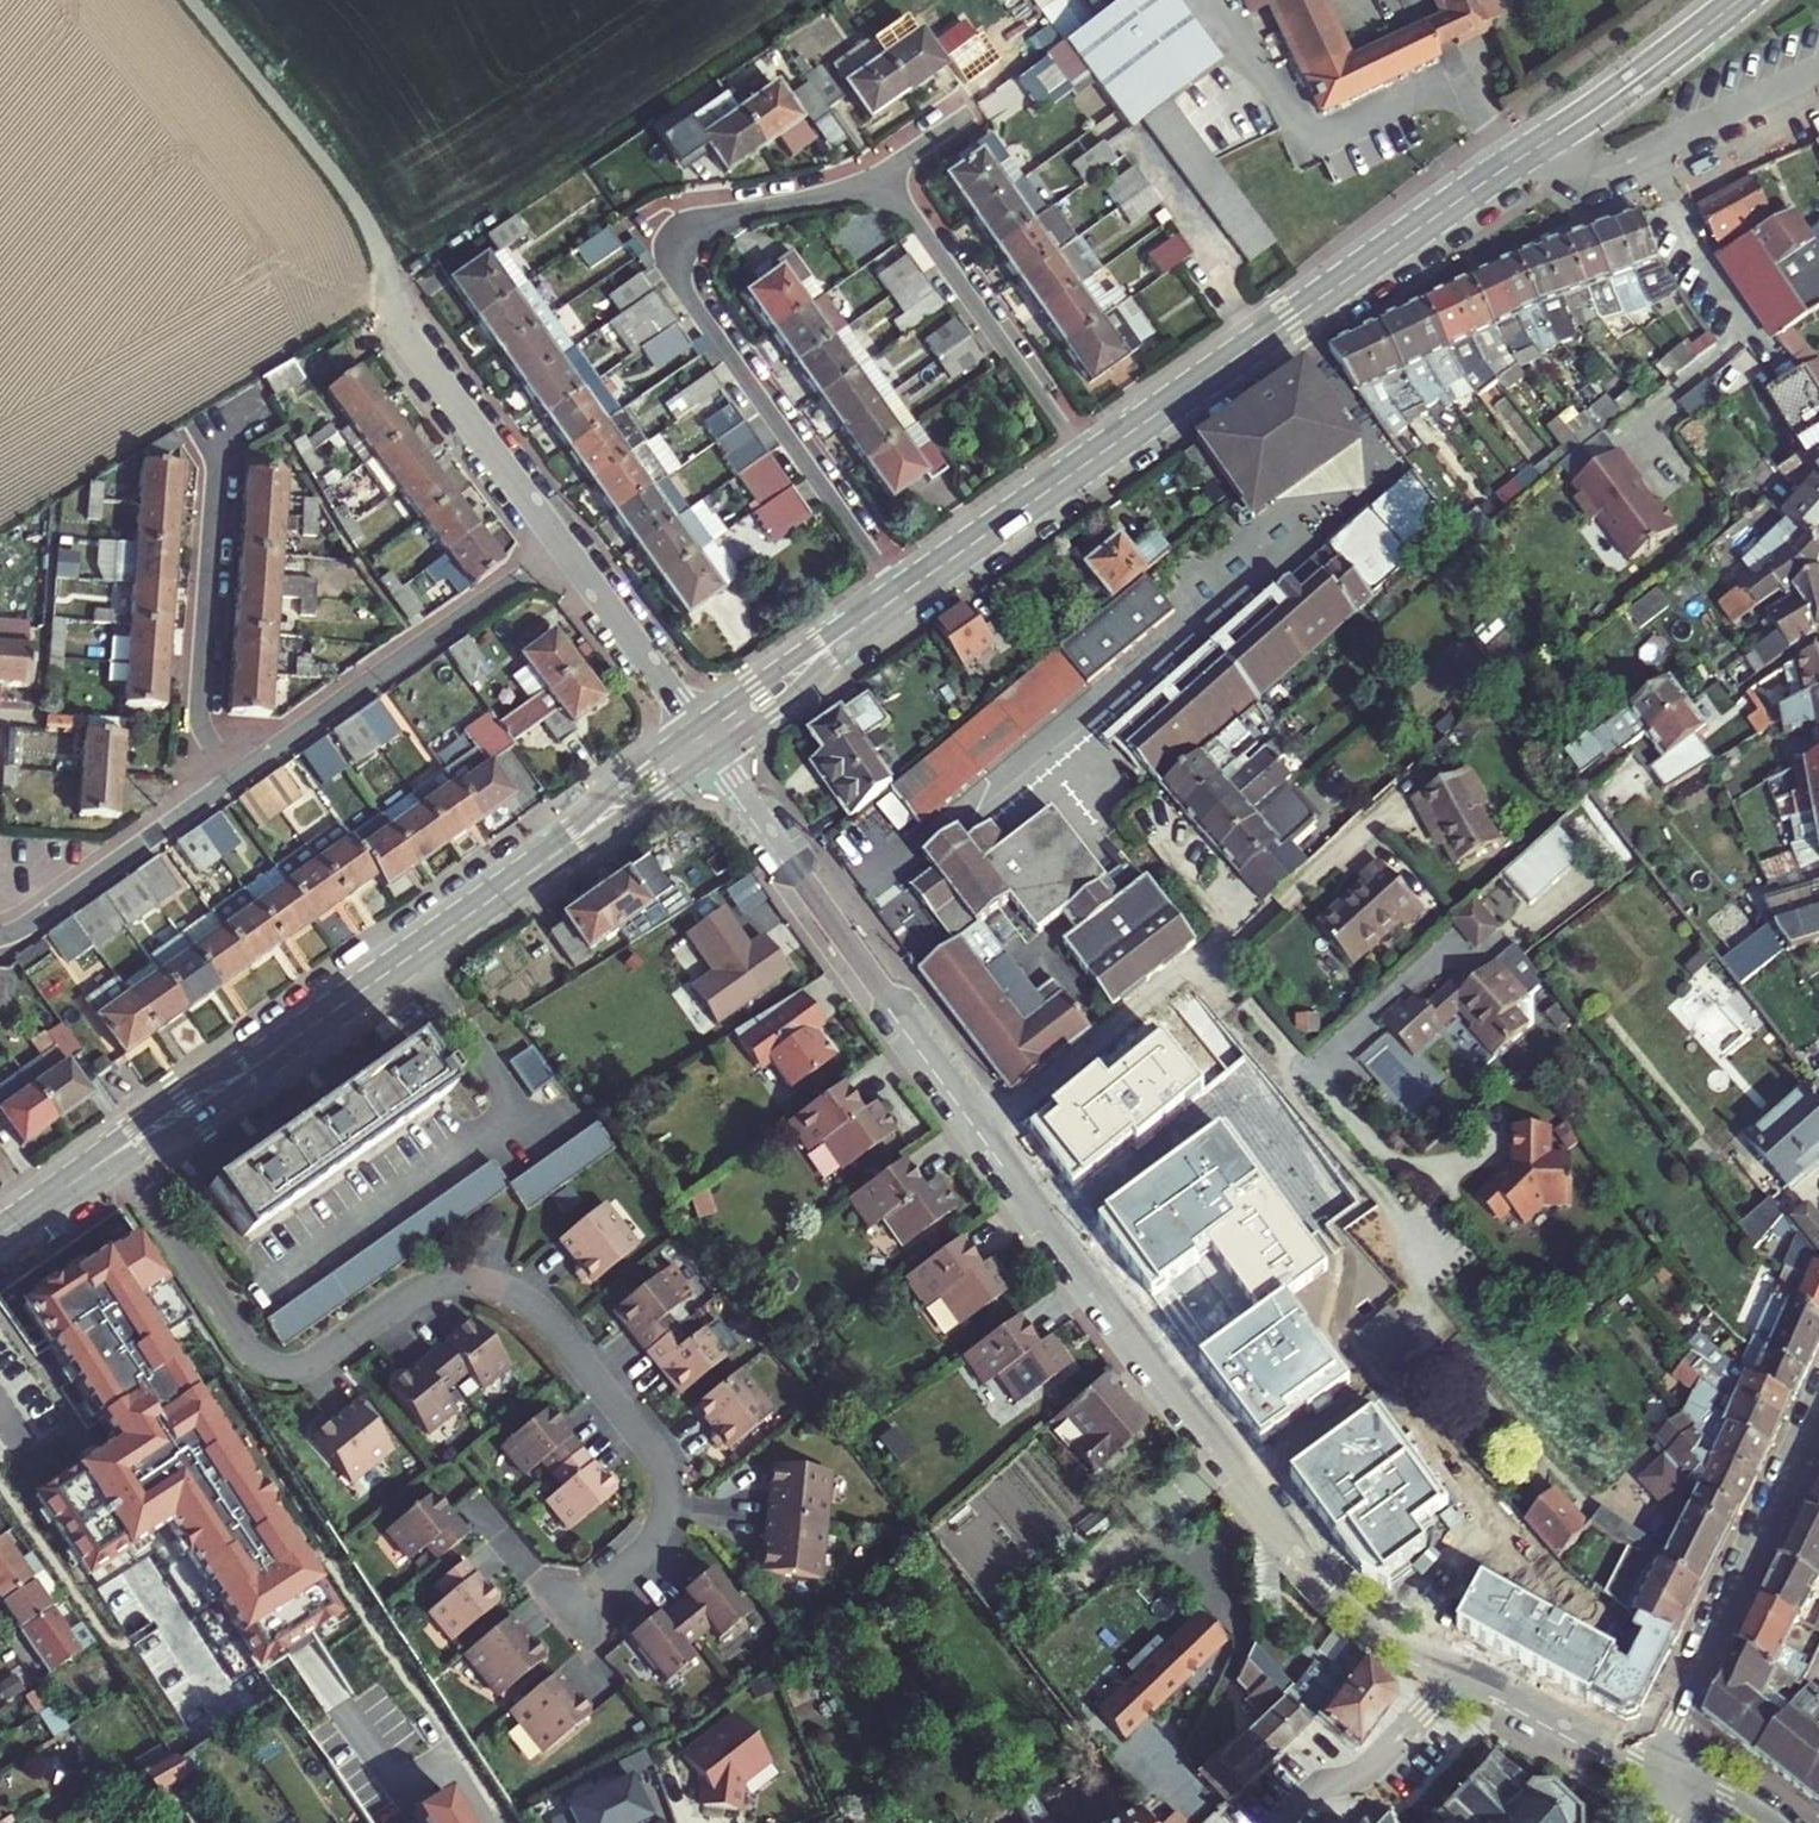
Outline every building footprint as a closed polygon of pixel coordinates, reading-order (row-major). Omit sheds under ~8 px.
[(1127,130),(1145,118),(1151,113),(1170,99),(1221,63),(1175,0),(1119,0),(1066,36),(1060,39),(1114,112),(1127,130)] [(1249,14),(1268,5),(1266,0),(1243,0),(1249,14)] [(1268,5),(1271,10),(1292,0),(1266,0),(1268,5)] [(1279,27),(1322,7),(1318,0),(1292,0),(1271,10),(1279,27)] [(1454,38),(1457,46),(1491,29),(1488,21),(1500,17),(1492,0),(1436,0),(1443,16),(1454,38)] [(1437,56),(1434,47),(1423,25),(1347,60),(1322,7),(1279,27),(1320,112),(1437,56)] [(1443,16),(1423,25),(1434,47),(1454,38),(1443,16)] [(885,53),(909,89),(947,63),(923,27),(885,53)] [(833,60),(871,115),(909,89),(885,53),(871,34),(833,60)] [(1047,111),(1078,86),(1051,54),(1021,79),(1047,111)] [(825,66),(812,74),(827,96),(839,87),(825,66)] [(827,96),(812,74),(794,87),(818,122),(837,109),(827,96)] [(740,105),(764,140),(802,113),(778,78),(740,105)] [(764,140),(740,105),(725,85),(675,119),(689,138),(699,132),(723,168),(764,140)] [(1168,137),(1189,123),(1170,99),(1151,113),(1168,137)] [(1151,113),(1145,118),(1195,182),(1213,172),(1219,181),(1229,194),(1238,207),(1248,220),(1259,234),(1271,251),(1283,242),(1270,225),(1259,212),(1249,199),(1239,186),(1229,174),(1189,123),(1168,137),(1151,113)] [(952,170),(977,205),(1027,171),(999,131),(984,141),(987,145),(952,170)] [(1811,141),(1818,156),(1818,138),(1811,141)] [(1071,161),(1083,178),(1111,159),(1100,142),(1071,161)] [(1127,198),(1150,182),(1139,167),(1116,183),(1127,198)] [(977,205),(998,237),(1048,202),(1027,171),(977,205)] [(1195,182),(1202,192),(1212,205),(1223,218),(1233,232),(1243,245),(1256,262),(1271,251),(1259,234),(1248,220),(1238,207),(1229,194),(1219,181),(1213,172),(1195,182)] [(1717,253),(1723,249),(1716,239),(1766,211),(1746,179),(1696,208),(1714,240),(1710,243),(1717,253)] [(1150,182),(1127,198),(1139,216),(1162,200),(1150,182)] [(998,237),(1022,271),(1073,236),(1084,228),(1061,194),(1048,202),(998,237)] [(1805,315),(1818,307),(1818,244),(1808,228),(1793,207),(1772,220),(1748,235),(1805,315)] [(453,275),(479,313),(512,290),(532,277),(508,243),(533,226),(522,209),(489,232),(501,249),(489,257),(485,252),(453,275)] [(1668,293),(1675,288),(1656,265),(1635,211),(1611,220),(1642,297),(1663,288),(1668,293)] [(1642,297),(1611,220),(1586,229),(1615,293),(1621,306),(1642,297)] [(610,224),(582,243),(596,263),(624,244),(610,224)] [(1073,236),(1096,269),(1107,261),(1084,228),(1073,236)] [(1615,293),(1586,229),(1561,239),(1597,313),(1597,314),(1604,311),(1599,299),(1615,293)] [(1161,272),(1191,252),(1177,232),(1148,252),(1161,272)] [(1723,249),(1717,253),(1775,335),(1805,315),(1748,235),(1723,249)] [(756,280),(782,318),(812,297),(830,284),(797,236),(777,250),(784,261),(756,280)] [(1022,271),(1045,304),(1096,269),(1073,236),(1022,271)] [(1597,313),(1561,239),(1537,248),(1567,310),(1573,323),(1582,318),(1575,303),(1580,301),(1587,317),(1597,313)] [(877,271),(891,292),(929,267),(915,246),(877,271)] [(1537,248),(1512,257),(1548,327),(1551,333),(1556,338),(1567,334),(1559,313),(1567,310),(1537,248)] [(1548,327),(1512,257),(1488,267),(1516,317),(1520,326),(1529,341),(1536,338),(1533,333),(1548,327)] [(929,267),(891,292),(901,307),(939,281),(929,267)] [(1516,317),(1488,267),(1463,279),(1492,328),(1516,317)] [(1067,336),(1133,292),(1121,274),(1107,284),(1096,269),(1045,304),(1067,336)] [(628,283),(615,293),(626,310),(656,289),(644,272),(628,283)] [(554,309),(532,277),(512,290),(479,313),(502,345),(554,309)] [(1507,353),(1492,328),(1463,279),(1442,289),(1485,363),(1495,375),(1513,360),(1507,353)] [(656,289),(626,310),(648,341),(678,321),(656,289)] [(1485,363),(1442,289),(1420,299),(1461,376),(1474,391),(1495,375),(1485,363)] [(1133,292),(1067,336),(1093,374),(1158,329),(1133,292)] [(782,318),(805,352),(854,318),(842,301),(824,314),(812,297),(782,318)] [(1437,382),(1440,386),(1461,376),(1420,299),(1398,310),(1437,382)] [(559,357),(578,344),(554,309),(502,345),(526,380),(559,357)] [(930,330),(945,351),(976,330),(961,309),(930,330)] [(1374,321),(1414,394),(1437,382),(1398,310),(1374,321)] [(805,352),(826,382),(875,349),(854,318),(805,352)] [(678,321),(648,341),(661,360),(691,340),(678,321)] [(1414,394),(1374,321),(1351,332),(1392,404),(1397,410),(1416,398),(1414,394)] [(1529,341),(1520,326),(1514,329),(1522,345),(1529,341)] [(1719,342),(1707,327),(1688,344),(1701,356),(1719,342)] [(976,330),(945,351),(955,366),(986,345),(976,330)] [(1802,331),(1787,336),(1796,362),(1811,357),(1802,331)] [(1392,404),(1351,332),(1325,345),(1354,394),(1387,435),(1406,421),(1397,410),(1392,404)] [(1701,356),(1688,344),(1679,352),(1691,364),(1698,359),(1701,356)] [(826,382),(850,416),(898,383),(875,349),(826,382)] [(265,370),(274,386),(276,390),(309,371),(298,351),(265,370)] [(1680,372),(1662,352),(1653,360),(1671,380),(1680,372)] [(406,423),(384,391),(360,357),(324,382),(347,415),(337,422),(360,454),(370,448),(395,482),(418,515),(442,549),(477,524),(454,491),(430,458),(406,423)] [(548,411),(581,388),(559,357),(526,380),(548,411)] [(1321,393),(1300,363),(1275,381),(1276,380),(1278,379),(1279,379),(1280,378),(1282,378),(1283,378),(1285,377),(1286,377),(1287,377),(1289,377),(1290,377),(1292,377),(1293,377),(1295,377),(1296,377),(1297,378),(1299,378),(1300,379),(1301,379),(1303,380),(1304,380),(1305,381),(1306,382),(1308,382),(1309,383),(1310,384),(1311,385),(1312,386),(1313,387),(1314,389),(1318,395),(1321,393)] [(673,395),(687,415),(727,388),(713,367),(673,395)] [(1798,453),(1814,475),(1818,480),(1818,398),(1801,373),(1780,389),(1763,403),(1798,453)] [(1224,485),(1233,497),(1243,511),(1301,469),(1306,476),(1355,440),(1357,439),(1318,395),(1314,389),(1313,387),(1312,386),(1311,385),(1310,384),(1309,383),(1308,382),(1306,382),(1305,381),(1304,380),(1303,380),(1301,379),(1300,379),(1299,378),(1297,378),(1296,377),(1295,377),(1293,377),(1292,377),(1290,377),(1289,377),(1287,377),(1286,377),(1285,377),(1283,378),(1282,378),(1280,378),(1279,379),(1278,379),(1276,380),(1275,381),(1272,383),(1271,384),(1269,385),(1268,386),(1268,387),(1267,389),(1266,390),(1265,391),(1264,392),(1264,393),(1263,395),(1263,396),(1196,444),(1217,474),(1222,481),(1224,485)] [(850,416),(873,449),(921,416),(898,383),(850,416)] [(1271,384),(1193,440),(1195,442),(1196,444),(1263,396),(1263,395),(1264,393),(1264,392),(1265,391),(1266,390),(1267,389),(1268,387),(1268,386),(1269,385),(1271,384)] [(569,442),(602,419),(581,388),(548,411),(569,442)] [(705,421),(718,439),(744,421),(748,418),(734,400),(705,421)] [(1603,432),(1625,416),(1613,402),(1592,418),(1603,432)] [(620,407),(602,419),(569,442),(594,478),(650,440),(624,404),(620,407)] [(1585,447),(1603,432),(1592,418),(1589,414),(1570,429),(1576,436),(1585,447)] [(921,416),(873,449),(898,486),(927,466),(932,474),(951,460),(921,416)] [(725,453),(739,471),(766,453),(755,438),(744,421),(718,439),(727,452),(725,453)] [(185,435),(177,422),(151,438),(159,451),(185,435)] [(322,462),(313,444),(305,427),(293,432),(301,448),(302,449),(310,468),(322,462)] [(616,509),(667,474),(681,464),(660,433),(650,440),(594,478),(616,509)] [(1566,461),(1585,447),(1576,436),(1557,451),(1566,461)] [(1306,476),(1266,504),(1363,493),(1357,439),(1355,440),(1306,476)] [(300,465),(301,448),(271,446),(269,463),(246,461),(243,502),(240,544),(237,585),(233,625),(230,666),(227,708),(268,712),(271,669),(274,629),(277,588),(280,548),(284,506),(287,464),(300,465)] [(1557,451),(1538,466),(1546,476),(1566,461),(1557,451)] [(141,453),(138,494),(135,536),(174,539),(177,497),(181,456),(141,453)] [(763,505),(789,486),(766,453),(739,471),(763,505)] [(1797,536),(1798,538),(1803,534),(1807,534),(1818,543),(1818,480),(1814,475),(1798,453),(1777,469),(1784,478),(1798,498),(1779,513),(1786,522),(1797,536)] [(1616,454),(1570,489),(1578,499),(1573,503),(1590,526),(1596,521),(1629,564),(1647,550),(1649,551),(1653,548),(1652,546),(1675,528),(1669,520),(1670,519),(1663,511),(1662,512),(1656,504),(1651,507),(1635,486),(1639,483),(1616,454)] [(1537,465),(1518,480),(1527,491),(1546,476),(1538,466),(1537,465)] [(1124,745),(1162,787),(1254,703),(1453,524),(1410,469),(1288,578),(1289,578),(1298,590),(1286,601),(1233,648),(1223,657),(1210,668),(1135,735),(1124,745)] [(1301,469),(1243,511),(1247,517),(1266,504),(1306,476),(1301,469)] [(101,510),(102,491),(103,475),(90,474),(88,490),(87,509),(101,510)] [(667,474),(616,509),(638,541),(689,506),(667,474)] [(1518,480),(1499,495),(1508,506),(1527,491),(1518,480)] [(777,540),(810,517),(789,486),(763,505),(756,510),(777,540)] [(313,527),(314,508),(316,494),(316,493),(315,493),(304,492),(303,507),(301,526),(313,527)] [(662,575),(712,540),(724,532),(701,498),(689,506),(638,541),(662,575)] [(339,521),(345,534),(356,529),(349,515),(342,501),(332,506),(339,521)] [(1468,537),(1485,524),(1471,506),(1454,519),(1456,522),(1468,537)] [(1797,536),(1786,522),(1746,554),(1760,572),(1785,552),(1796,544),(1792,540),(1794,538),(1797,536)] [(442,549),(395,582),(385,590),(381,593),(399,619),(412,609),(410,606),(442,584),(434,572),(450,561),(465,582),(501,558),(477,524),(442,549)] [(15,543),(8,532),(0,537),(0,552),(15,543)] [(1078,571),(1107,605),(1144,572),(1142,569),(1164,551),(1148,532),(1126,551),(1116,539),(1078,571)] [(1790,588),(1816,568),(1818,568),(1818,543),(1807,534),(1803,534),(1798,538),(1797,536),(1794,538),(1792,540),(1796,544),(1785,552),(1760,572),(1746,582),(1760,602),(1786,583),(1790,588)] [(113,575),(132,576),(171,580),(174,539),(135,536),(133,556),(114,554),(113,575)] [(712,540),(662,575),(686,609),(719,586),(716,582),(733,570),(712,540)] [(71,553),(58,552),(56,570),(69,571),(71,553)] [(385,590),(395,582),(384,567),(373,574),(385,590)] [(1765,641),(1818,602),(1818,568),(1816,568),(1790,588),(1793,592),(1771,610),(1777,619),(1760,633),(1765,641)] [(68,590),(69,571),(56,570),(55,589),(68,590)] [(312,572),(299,571),(297,590),(296,608),(309,609),(310,591),(312,572)] [(132,576),(128,616),(93,614),(92,634),(127,637),(125,657),(122,699),(162,702),(165,660),(168,620),(171,580),(132,576)] [(1147,579),(1060,652),(1090,687),(1176,614),(1147,579)] [(1276,589),(1286,601),(1298,590),(1288,579),(1276,589)] [(1760,602),(1746,582),(1720,602),(1738,626),(1790,588),(1786,583),(1760,602)] [(1650,585),(1623,607),(1634,621),(1662,600),(1650,585)] [(979,594),(962,606),(980,631),(997,619),(979,594)] [(1793,644),(1818,627),(1818,602),(1765,641),(1770,648),(1793,644)] [(29,677),(33,635),(26,634),(27,616),(0,614),(0,675),(29,677)] [(50,649),(49,666),(61,667),(63,650),(64,633),(52,632),(50,649)] [(505,676),(523,703),(574,669),(550,633),(515,657),(521,665),(505,676)] [(441,647),(464,682),(483,668),(459,634),(441,647)] [(1201,658),(1210,668),(1223,657),(1218,651),(1214,646),(1201,658)] [(303,688),(304,671),(306,653),(293,652),(292,670),(290,687),(303,688)] [(1060,652),(997,705),(1010,721),(983,744),(969,727),(891,792),(921,827),(1090,687),(1060,652)] [(1805,698),(1818,695),(1818,654),(1808,657),(1797,661),(1785,669),(1792,705),(1805,698)] [(574,669),(523,703),(492,725),(502,740),(535,718),(554,745),(569,735),(564,727),(598,704),(574,669)] [(1688,704),(1669,679),(1616,720),(1589,740),(1586,736),(1561,754),(1579,778),(1604,759),(1606,761),(1583,782),(1593,792),(1629,759),(1621,751),(1628,746),(1645,734),(1688,704)] [(1779,712),(1784,737),(1812,731),(1818,760),(1818,695),(1805,698),(1792,705),(1779,712)] [(370,697),(352,710),(373,741),(391,728),(370,697)] [(819,760),(807,769),(847,823),(890,791),(867,760),(871,757),(861,743),(883,727),(862,698),(805,740),(819,760)] [(1254,703),(1162,787),(1183,811),(1221,776),(1238,760),(1230,750),(1266,717),(1254,703)] [(1705,727),(1688,704),(1645,734),(1628,746),(1633,750),(1648,770),(1664,757),(1692,736),(1705,727)] [(997,705),(969,727),(983,744),(1010,721),(997,705)] [(1550,740),(1561,754),(1586,736),(1589,740),(1616,720),(1608,709),(1599,717),(1592,708),(1550,740)] [(352,710),(350,711),(371,742),(373,741),(352,710)] [(350,711),(325,728),(347,759),(371,742),(350,711)] [(490,726),(481,712),(455,730),(481,766),(505,749),(490,726)] [(82,727),(79,768),(118,771),(122,730),(82,727)] [(320,732),(318,734),(339,764),(341,763),(320,732)] [(339,764),(318,734),(301,745),(322,776),(339,764)] [(1664,757),(1679,776),(1708,757),(1692,736),(1664,757)] [(1221,776),(1183,811),(1203,833),(1279,763),(1291,752),(1277,739),(1228,784),(1221,776)] [(15,779),(16,760),(41,762),(42,749),(18,747),(18,741),(6,740),(4,759),(2,777),(15,779)] [(1302,764),(1291,752),(1279,763),(1290,776),(1302,764)] [(1708,757),(1679,776),(1682,780),(1711,761),(1708,757)] [(1801,793),(1809,790),(1818,787),(1818,760),(1795,770),(1801,793)] [(436,761),(434,762),(475,824),(477,822),(453,785),(436,761)] [(403,784),(408,793),(444,845),(475,824),(434,762),(403,784)] [(1290,776),(1279,763),(1203,833),(1221,852),(1260,816),(1253,809),(1290,776)] [(275,764),(255,778),(276,808),(296,793),(275,764)] [(481,766),(453,785),(477,822),(506,802),(481,766)] [(79,768),(75,809),(114,812),(118,771),(79,768)] [(1457,772),(1405,804),(1424,835),(1434,829),(1444,845),(1457,867),(1486,849),(1469,821),(1483,812),(1457,772)] [(1315,782),(1307,773),(1280,797),(1304,824),(1317,813),(1300,795),(1315,782)] [(255,778),(253,779),(274,809),(276,808),(255,778)] [(253,779),(241,788),(262,817),(274,809),(253,779)] [(1797,820),(1818,816),(1818,787),(1809,790),(1801,793),(1792,796),(1797,820)] [(300,834),(336,811),(325,793),(315,799),(312,794),(285,811),(300,834)] [(408,793),(407,794),(442,847),(444,845),(408,793)] [(407,794),(376,815),(412,867),(442,847),(407,794)] [(1260,816),(1221,852),(1266,902),(1291,879),(1293,877),(1272,853),(1304,824),(1280,797),(1260,816)] [(209,810),(194,821),(213,849),(215,851),(230,840),(209,810)] [(1010,901),(1079,848),(1052,812),(1002,850),(985,828),(976,835),(966,821),(917,859),(927,873),(931,878),(919,912),(948,949),(961,939),(1010,901)] [(412,867),(376,815),(374,817),(410,869),(412,867)] [(1779,882),(1818,864),(1818,816),(1797,820),(1796,820),(1800,845),(1791,847),(1794,855),(1771,863),(1779,882)] [(374,817),(345,837),(373,879),(380,890),(410,869),(374,817)] [(213,849),(194,821),(193,822),(211,850),(213,849)] [(373,879),(345,837),(334,821),(332,823),(370,881),(373,879)] [(193,822),(172,837),(191,865),(211,850),(193,822)] [(332,823),(301,844),(341,901),(370,881),(332,823)] [(1434,829),(1424,835),(1434,851),(1444,845),(1434,829)] [(1554,829),(1503,876),(1530,905),(1581,859),(1554,829)] [(341,901),(301,844),(299,846),(338,903),(341,901)] [(269,866),(308,924),(338,903),(299,846),(269,866)] [(1188,945),(1138,883),(1119,897),(1080,848),(1079,848),(1010,901),(1036,935),(1063,914),(1077,932),(1061,944),(1114,1011),(1188,945)] [(130,866),(151,896),(170,883),(149,853),(130,866)] [(1779,882),(1771,863),(1760,867),(1769,886),(1779,882)] [(1361,886),(1313,930),(1348,967),(1395,924),(1400,929),(1419,911),(1376,864),(1357,882),(1361,886)] [(1779,882),(1769,886),(1769,888),(1768,889),(1772,900),(1763,903),(1774,923),(1722,963),(1741,986),(1786,952),(1818,942),(1818,864),(1779,882)] [(149,898),(151,896),(130,866),(128,868),(149,898)] [(269,866),(240,887),(279,944),(308,924),(269,866)] [(97,890),(117,920),(149,898),(128,868),(97,890)] [(614,875),(584,896),(608,930),(637,910),(646,923),(666,909),(638,868),(619,881),(614,875)] [(927,873),(903,891),(919,912),(931,878),(927,873)] [(1145,877),(1138,883),(1188,945),(1195,939),(1145,877)] [(734,893),(747,911),(767,897),(754,879),(734,893)] [(240,887),(237,888),(276,946),(279,944),(240,887)] [(237,888),(206,910),(244,968),(276,946),(237,888)] [(578,950),(608,930),(584,896),(553,917),(558,923),(544,932),(567,966),(582,955),(578,950)] [(86,897),(64,913),(86,945),(109,929),(86,897)] [(1455,917),(1453,919),(1476,947),(1501,927),(1476,897),(1455,917)] [(244,968),(206,910),(204,912),(243,969),(244,968)] [(175,932),(214,989),(243,969),(204,912),(175,932)] [(86,945),(64,913),(62,914),(84,946),(86,945)] [(681,936),(728,1011),(779,980),(757,944),(744,952),(720,913),(681,936)] [(62,914),(39,931),(61,963),(84,946),(62,914)] [(175,932),(173,933),(212,991),(214,989),(175,932)] [(141,955),(153,973),(180,1013),(212,991),(173,933),(141,955)] [(1091,1030),(1063,995),(1049,1006),(1039,993),(1009,954),(986,972),(961,939),(948,949),(918,972),(1012,1092),(1091,1030)] [(1694,978),(1711,963),(1702,953),(1685,968),(1694,978)] [(151,974),(178,1014),(180,1013),(153,973),(141,955),(139,957),(151,974)] [(1531,992),(1498,959),(1469,987),(1462,980),(1430,1009),(1427,1005),(1420,998),(1410,1008),(1402,1016),(1398,1012),(1384,1026),(1414,1057),(1446,1025),(1450,1029),(1458,1022),(1452,1016),(1461,1008),(1477,1024),(1474,1027),(1498,1052),(1532,1020),(1518,1005),(1531,992)] [(151,974),(121,995),(148,1035),(178,1014),(151,974)] [(1458,976),(1427,1005),(1430,1009),(1462,980),(1458,976)] [(146,1036),(119,996),(106,978),(74,1000),(114,1058),(146,1036)] [(1049,1006),(1063,995),(1053,982),(1039,993),(1049,1006)] [(793,994),(737,1027),(726,1034),(750,1069),(761,1060),(785,1093),(830,1062),(817,1042),(810,1048),(804,1041),(806,1030),(793,994)] [(810,1048),(817,1042),(824,1038),(795,994),(793,994),(806,1030),(804,1041),(810,1048)] [(148,1035),(121,995),(119,996),(146,1036),(148,1035)] [(1381,1022),(1384,1026),(1398,1012),(1402,1016),(1410,1008),(1403,1001),(1381,1022)] [(31,1089),(56,1123),(91,1098),(67,1065),(82,1054),(61,1026),(46,1036),(54,1048),(20,1073),(21,1075),(31,1089)] [(1496,1054),(1498,1052),(1474,1027),(1472,1029),(1496,1054)] [(1140,1151),(1204,1093),(1154,1032),(1031,1132),(1074,1190),(1136,1145),(1140,1151)] [(1808,1069),(1818,1083),(1818,1036),(1797,1054),(1808,1069)] [(409,1044),(403,1048),(438,1099),(445,1094),(441,1088),(446,1084),(437,1071),(430,1075),(409,1044)] [(513,1060),(534,1092),(557,1076),(535,1045),(513,1060)] [(204,1189),(240,1239),(438,1099),(403,1048),(389,1059),(384,1052),(367,1064),(371,1070),(321,1106),(316,1099),(299,1111),(303,1118),(254,1153),(249,1146),(231,1158),(236,1166),(204,1189)] [(56,1123),(31,1089),(21,1075),(0,1090),(0,1119),(21,1148),(56,1123)] [(840,1085),(783,1125),(805,1155),(823,1142),(842,1170),(894,1134),(874,1105),(860,1114),(840,1085)] [(1791,1188),(1818,1164),(1818,1104),(1805,1088),(1748,1138),(1791,1188)] [(589,1116),(500,1187),(504,1193),(520,1216),(522,1213),(605,1152),(612,1147),(589,1116)] [(1493,1179),(1472,1198),(1493,1222),(1505,1211),(1518,1226),(1539,1208),(1567,1210),(1569,1184),(1567,1184),(1569,1160),(1548,1159),(1549,1131),(1512,1129),(1510,1165),(1510,1170),(1496,1182),(1493,1179)] [(1328,1268),(1226,1131),(1100,1225),(1153,1297),(1214,1252),(1262,1317),(1287,1299),(1328,1268)] [(903,1160),(846,1200),(867,1229),(881,1219),(901,1247),(957,1208),(937,1178),(923,1188),(903,1160)] [(278,1352),(402,1265),(504,1193),(500,1187),(485,1165),(260,1325),(278,1352)] [(1510,1165),(1493,1179),(1496,1182),(1510,1170),(1510,1165)] [(587,1282),(633,1244),(598,1202),(553,1240),(570,1261),(570,1272),(578,1282),(587,1282)] [(1809,1242),(1818,1254),(1818,1215),(1811,1205),(1790,1220),(1801,1232),(1809,1242)] [(1754,1240),(1752,1245),(1777,1260),(1783,1263),(1785,1259),(1801,1232),(1790,1220),(1783,1212),(1773,1227),(1767,1223),(1754,1240)] [(1801,1232),(1785,1259),(1791,1262),(1809,1242),(1801,1232)] [(200,1336),(135,1236),(22,1310),(113,1448),(35,1499),(88,1579),(165,1528),(258,1669),(338,1617),(167,1357),(200,1336)] [(959,1240),(902,1280),(922,1309),(937,1299),(957,1327),(1012,1288),(993,1260),(980,1269),(959,1240)] [(1791,1262),(1802,1269),(1797,1279),(1818,1290),(1818,1266),(1818,1264),(1818,1254),(1809,1242),(1791,1262)] [(1752,1245),(1744,1256),(1772,1271),(1777,1260),(1752,1245)] [(1783,1263),(1769,1291),(1818,1315),(1818,1290),(1797,1279),(1802,1269),(1791,1262),(1785,1259),(1783,1263)] [(1808,1369),(1818,1342),(1818,1315),(1769,1291),(1783,1263),(1777,1260),(1772,1271),(1758,1298),(1773,1304),(1754,1344),(1769,1352),(1808,1369)] [(657,1271),(611,1310),(646,1352),(676,1326),(664,1312),(680,1298),(657,1271)] [(1287,1299),(1262,1317),(1202,1361),(1261,1441),(1289,1420),(1283,1411),(1300,1399),(1309,1411),(1351,1380),(1319,1338),(1317,1340),(1287,1299)] [(1015,1320),(958,1359),(978,1388),(993,1378),(1012,1406),(1067,1367),(1048,1340),(1035,1349),(1015,1320)] [(430,1355),(455,1386),(469,1375),(482,1390),(510,1367),(473,1322),(461,1321),(453,1328),(452,1338),(430,1355)] [(687,1339),(676,1326),(646,1352),(679,1392),(725,1354),(703,1327),(687,1339)] [(1700,1356),(1702,1359),(1717,1372),(1740,1401),(1782,1420),(1792,1397),(1756,1381),(1746,1376),(1736,1362),(1718,1344),(1715,1342),(1700,1356)] [(1693,1350),(1684,1361),(1686,1363),(1693,1368),(1702,1359),(1700,1356),(1693,1350)] [(1769,1352),(1756,1381),(1792,1397),(1795,1398),(1808,1369),(1769,1352)] [(389,1380),(389,1389),(427,1435),(455,1412),(442,1397),(455,1386),(430,1355),(409,1373),(398,1372),(389,1380)] [(1717,1372),(1702,1359),(1693,1368),(1700,1375),(1705,1379),(1722,1393),(1712,1404),(1728,1419),(1728,1423),(1771,1445),(1782,1420),(1740,1401),(1717,1372)] [(1700,1391),(1688,1418),(1708,1433),(1700,1447),(1728,1461),(1757,1477),(1771,1445),(1728,1423),(1728,1419),(1712,1404),(1722,1393),(1705,1379),(1700,1375),(1693,1368),(1686,1363),(1678,1372),(1700,1391)] [(18,1400),(0,1368),(0,1411),(18,1400)] [(773,1412),(737,1369),(692,1406),(711,1430),(710,1440),(717,1448),(729,1449),(773,1412)] [(1105,1377),(1057,1418),(1078,1444),(1071,1451),(1093,1477),(1154,1425),(1138,1406),(1133,1410),(1129,1414),(1121,1404),(1125,1400),(1105,1377)] [(1133,1410),(1125,1400),(1121,1404),(1129,1414),(1133,1410)] [(353,1405),(330,1423),(320,1422),(312,1429),(312,1439),(349,1485),(391,1451),(353,1405)] [(557,1410),(546,1410),(502,1447),(525,1474),(540,1461),(552,1475),(581,1450),(562,1428),(563,1417),(557,1410)] [(1447,1506),(1378,1413),(1290,1479),(1361,1574),(1378,1584),(1425,1549),(1412,1532),(1447,1506)] [(1665,1423),(1654,1434),(1656,1436),(1666,1447),(1667,1448),(1677,1427),(1683,1414),(1669,1427),(1665,1423)] [(1740,1511),(1757,1477),(1728,1461),(1724,1468),(1713,1461),(1697,1452),(1700,1447),(1708,1433),(1688,1418),(1683,1414),(1677,1427),(1667,1448),(1688,1470),(1686,1474),(1700,1487),(1740,1511)] [(1628,1545),(1701,1587),(1740,1511),(1700,1487),(1686,1474),(1688,1470),(1667,1448),(1666,1447),(1647,1465),(1648,1472),(1683,1519),(1674,1536),(1666,1532),(1660,1532),(1654,1538),(1603,1512),(1591,1524),(1628,1545)] [(1728,1461),(1700,1447),(1697,1452),(1713,1461),(1724,1468),(1728,1461)] [(581,1450),(552,1475),(562,1488),(547,1500),(571,1530),(616,1492),(616,1480),(610,1472),(600,1473),(581,1450)] [(1163,1528),(1210,1491),(1187,1463),(1142,1500),(1156,1518),(1163,1528)] [(763,1491),(761,1519),(819,1523),(824,1471),(766,1465),(758,1473),(757,1484),(763,1491)] [(1818,1515),(1818,1472),(1802,1508),(1818,1515)] [(1524,1520),(1558,1556),(1589,1528),(1555,1492),(1524,1520)] [(424,1550),(435,1564),(466,1538),(431,1497),(386,1534),(409,1563),(424,1550)] [(1779,1556),(1816,1574),(1818,1575),(1818,1515),(1802,1508),(1779,1556)] [(819,1523),(761,1519),(758,1548),(751,1554),(750,1566),(755,1572),(814,1577),(819,1523)] [(165,1528),(88,1579),(98,1594),(153,1558),(236,1683),(258,1669),(165,1528)] [(1250,1538),(1251,1591),(1274,1591),(1273,1566),(1250,1538)] [(41,1573),(42,1572),(30,1556),(17,1565),(0,1540),(0,1601),(41,1573)] [(1634,1614),(1644,1620),(1675,1637),(1701,1587),(1628,1545),(1605,1589),(1634,1614)] [(1795,1619),(1816,1574),(1779,1556),(1757,1602),(1795,1619)] [(746,1612),(709,1566),(697,1566),(690,1572),(689,1582),(680,1590),(683,1595),(671,1605),(696,1636),(710,1625),(718,1635),(746,1612)] [(494,1585),(483,1584),(475,1575),(471,1579),(461,1567),(431,1591),(441,1604),(430,1613),(454,1641),(500,1604),(500,1592),(494,1585)] [(0,1601),(0,1605),(20,1633),(63,1603),(41,1573),(0,1601)] [(1482,1581),(1458,1625),(1590,1700),(1615,1656),(1482,1581)] [(20,1633),(48,1675),(93,1644),(64,1602),(63,1603),(20,1633)] [(1795,1619),(1757,1602),(1738,1642),(1777,1667),(1801,1683),(1809,1667),(1794,1657),(1798,1649),(1785,1642),(1795,1619)] [(683,1646),(696,1636),(671,1605),(657,1615),(654,1611),(644,1619),(633,1618),(626,1624),(626,1635),(662,1680),(691,1656),(683,1646)] [(1093,1747),(1100,1756),(1222,1640),(1199,1616),(1079,1729),(1093,1747)] [(512,1618),(465,1657),(501,1699),(546,1661),(548,1651),(540,1641),(530,1640),(512,1618)] [(1615,1656),(1590,1700),(1620,1716),(1634,1715),(1675,1637),(1644,1620),(1639,1632),(1626,1640),(1615,1656)] [(1388,1686),(1335,1631),(1317,1655),(1331,1666),(1325,1673),(1340,1685),(1336,1690),(1375,1721),(1391,1700),(1388,1686)] [(1301,1641),(1290,1634),(1284,1641),(1295,1649),(1301,1641)] [(1301,1641),(1295,1649),(1310,1661),(1316,1653),(1301,1641)] [(1765,1687),(1767,1685),(1777,1667),(1738,1642),(1704,1713),(1756,1755),(1785,1717),(1753,1696),(1760,1684),(1765,1687)] [(1250,1672),(1281,1704),(1291,1696),(1250,1653),(1250,1672)] [(1331,1666),(1317,1655),(1316,1653),(1310,1661),(1325,1673),(1331,1666)] [(1192,1773),(1222,1806),(1305,1730),(1293,1718),(1281,1704),(1250,1672),(1243,1664),(1237,1681),(1248,1693),(1238,1703),(1257,1724),(1217,1762),(1211,1756),(1192,1773)] [(576,1695),(558,1673),(512,1711),(546,1753),(591,1716),(593,1705),(585,1697),(576,1695)] [(1340,1685),(1325,1673),(1293,1718),(1305,1730),(1314,1722),(1351,1752),(1375,1721),(1336,1690),(1340,1685)] [(9,1702),(23,1692),(14,1676),(0,1685),(0,1688),(9,1702)] [(1795,1704),(1767,1685),(1765,1687),(1760,1684),(1753,1696),(1785,1717),(1795,1704)] [(1756,1755),(1818,1807),(1818,1733),(1818,1732),(1818,1731),(1818,1692),(1813,1688),(1803,1692),(1795,1704),(1785,1717),(1756,1755)] [(39,1715),(50,1708),(38,1690),(24,1699),(36,1717),(39,1715)] [(54,1739),(67,1731),(51,1707),(50,1708),(39,1715),(54,1739)] [(704,1789),(702,1808),(736,1812),(739,1785),(769,1763),(736,1719),(682,1759),(704,1789)] [(624,1763),(630,1778),(653,1768),(647,1754),(624,1763)] [(168,1789),(187,1778),(172,1758),(140,1776),(155,1798),(168,1789)] [(1582,1821),(1586,1818),(1584,1814),(1579,1817),(1552,1792),(1554,1787),(1549,1785),(1548,1790),(1531,1793),(1495,1758),(1486,1768),(1482,1765),(1479,1768),(1482,1771),(1474,1780),(1471,1777),(1467,1782),(1470,1784),(1450,1805),(1447,1802),(1443,1806),(1446,1809),(1438,1817),(1435,1814),(1431,1818),(1434,1821),(1436,1822),(1582,1822),(1582,1821)] [(1054,1773),(1038,1785),(1044,1794),(1061,1783),(1054,1773)] [(129,1782),(143,1804),(155,1798),(140,1776),(129,1782)] [(574,1822),(647,1822),(650,1821),(628,1779),(568,1810),(574,1822)] [(1124,1786),(1141,1808),(1152,1822),(1175,1822),(1132,1779),(1124,1786)] [(143,1804),(151,1818),(176,1803),(168,1789),(155,1798),(143,1804)] [(1029,1790),(1012,1802),(1024,1822),(1048,1822),(1029,1790)] [(1141,1808),(1113,1822),(1152,1822),(1141,1808)]
